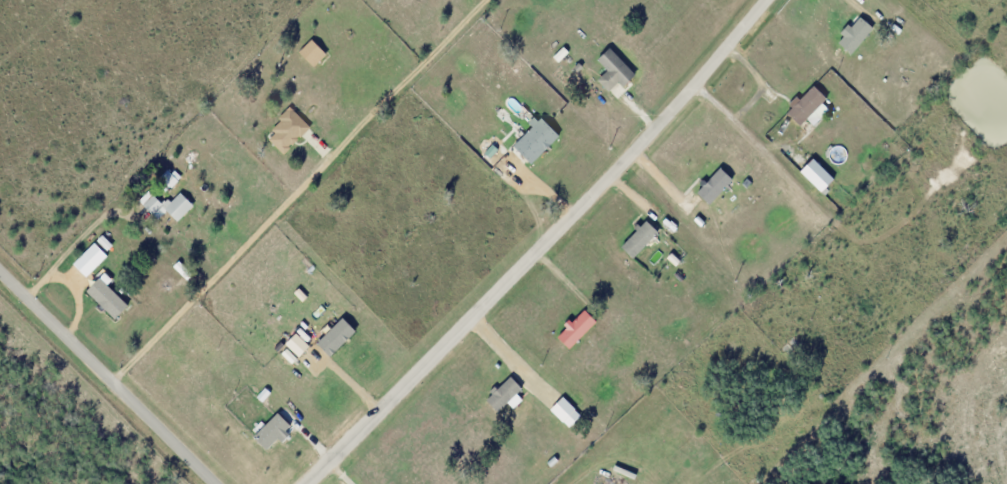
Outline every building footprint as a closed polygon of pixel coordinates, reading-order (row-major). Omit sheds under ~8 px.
[(839,32),(847,24),(851,27),(859,17),(872,28),(851,53),(838,42),(844,36),(839,32)] [(893,23),(901,30),(897,35),(889,28),(893,23)] [(310,39),(325,52),(313,65),(298,51),(310,39)] [(617,98),(631,84),(628,81),(634,75),(609,48),(596,59),(607,71),(598,80),(607,89),(611,86),(615,89),(611,92),(617,98)] [(812,85),(786,111),(800,124),(826,99),(812,85)] [(289,107),(279,117),(273,130),(271,140),(282,154),(289,148),(289,138),(298,138),(309,127),(289,107)] [(812,158),(798,171),(820,193),(834,179),(812,158)] [(193,206),(179,192),(164,207),(153,195),(143,205),(157,220),(166,211),(177,222),(193,206)] [(563,324),(568,319),(570,322),(584,309),(596,322),(568,349),(556,336),(565,327),(563,324)] [(578,396),(583,392),(590,400),(584,405),(578,396)]
